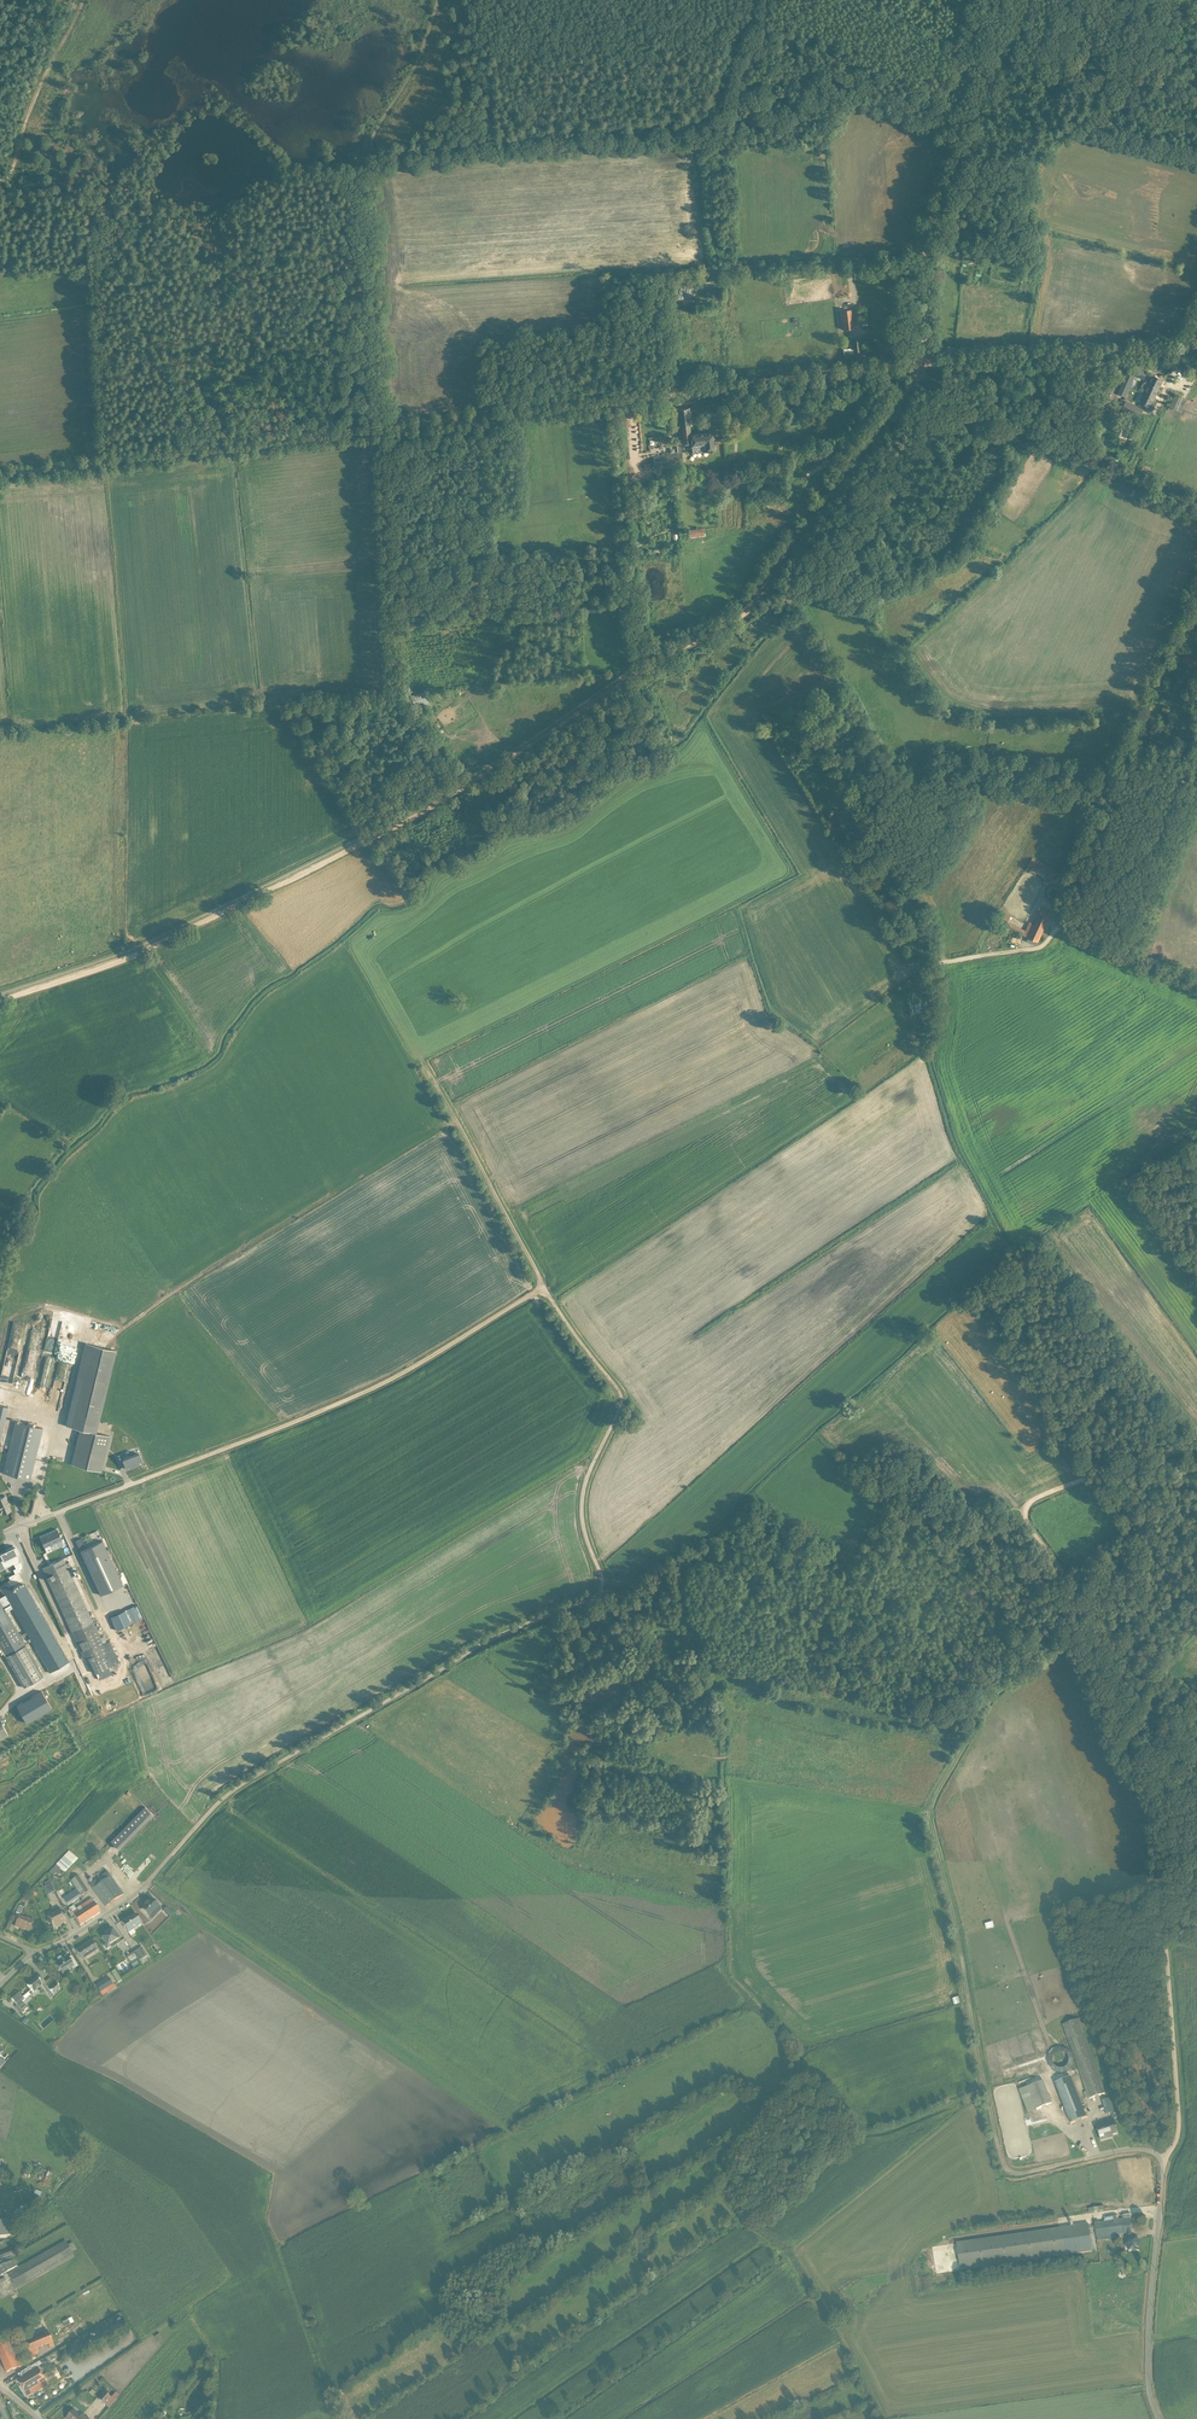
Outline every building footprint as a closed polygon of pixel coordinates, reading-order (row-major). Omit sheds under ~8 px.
[(853,328),(851,309),(840,310),(842,329),(853,328)] [(843,349),(844,353),(844,359),(856,358),(856,359),(861,359),(862,357),(861,352),(860,352),(859,340),(853,340),(852,341),(853,345),(854,345),(855,349),(851,350),(851,348),(843,349)] [(1144,379),(1147,372),(1132,366),(1129,373),(1133,374),(1133,375),(1144,379)] [(1185,369),(1184,377),(1194,378),(1196,378),(1196,370),(1185,369)] [(1126,373),(1118,393),(1126,396),(1129,387),(1134,389),(1136,382),(1132,381),(1134,376),(1126,373)] [(1141,400),(1151,405),(1164,379),(1152,374),(1149,381),(1146,380),(1145,382),(1144,382),(1143,382),(1141,387),(1146,389),(1141,400)] [(1187,399),(1175,393),(1169,407),(1181,412),(1187,399)] [(1120,412),(1138,421),(1143,410),(1126,401),(1120,412)] [(716,450),(715,442),(721,442),(720,438),(715,439),(714,432),(691,434),(690,425),(691,425),(690,417),(691,416),(692,416),(692,412),(691,412),(691,411),(690,412),(689,408),(690,407),(690,406),(689,407),(678,409),(677,408),(678,409),(678,413),(677,413),(677,414),(677,418),(678,418),(679,418),(679,421),(678,422),(679,422),(680,426),(679,427),(680,427),(680,426),(682,426),(682,430),(680,431),(679,432),(679,434),(680,435),(683,434),(683,442),(677,443),(678,452),(692,450),(692,453),(711,450),(711,451),(713,451),(713,450),(716,450)] [(1108,419),(1121,421),(1122,414),(1119,414),(1119,409),(1117,409),(1117,408),(1111,407),(1108,419)] [(1127,437),(1133,438),(1135,429),(1129,428),(1127,437)] [(654,463),(683,460),(682,453),(653,456),(654,463)] [(673,469),(673,475),(667,476),(668,484),(682,482),(680,468),(673,469)] [(689,537),(703,535),(702,528),(688,530),(689,537)] [(783,596),(782,597),(784,599),(790,597),(781,589),(779,592),(783,596)] [(1191,667),(1194,663),(1196,665),(1196,658),(1196,660),(1186,654),(1182,661),(1191,667)] [(409,697),(408,697),(412,707),(428,701),(425,692),(421,694),(420,691),(415,693),(415,694),(409,696),(409,697)] [(1166,698),(1180,704),(1183,698),(1169,692),(1166,698)] [(313,704),(303,708),(305,712),(315,708),(313,704)] [(1185,708),(1180,706),(1177,714),(1182,716),(1182,715),(1184,716),(1186,709),(1185,709),(1185,708)] [(322,722),(318,712),(311,715),(315,725),(322,722)] [(488,825),(481,829),(487,839),(494,834),(488,825)] [(851,850),(854,858),(862,855),(859,847),(851,850)] [(1047,876),(1052,879),(1057,871),(1052,868),(1047,876)] [(1060,887),(1067,891),(1071,884),(1064,880),(1060,887)] [(1006,927),(1038,941),(1049,917),(1051,912),(1040,907),(1036,914),(1038,915),(1034,923),(1030,921),(1030,922),(1029,922),(1025,930),(1009,922),(1006,927)] [(998,918),(1006,922),(1010,915),(1002,910),(998,918)] [(913,1004),(913,1015),(919,1015),(919,1008),(922,1008),(922,996),(915,996),(915,1004),(913,1004)] [(23,1369),(32,1371),(39,1331),(30,1330),(23,1369)] [(116,1349),(85,1342),(65,1424),(79,1427),(71,1464),(101,1470),(109,1435),(96,1431),(116,1349)] [(0,1404),(0,1438),(8,1406),(0,1404)] [(30,1479),(42,1427),(15,1420),(1,1472),(30,1479)] [(122,1458),(126,1468),(142,1461),(138,1452),(122,1458)] [(11,1510),(8,1503),(10,1502),(6,1494),(0,1497),(0,1511),(1,1511),(3,1514),(11,1510)] [(39,1536),(45,1550),(48,1551),(51,1549),(51,1546),(50,1544),(61,1538),(57,1529),(39,1536)] [(100,1594),(122,1584),(102,1540),(80,1549),(100,1594)] [(0,1554),(0,1558),(4,1567),(13,1562),(14,1564),(20,1560),(12,1544),(6,1547),(7,1550),(0,1554)] [(72,1567),(67,1556),(42,1567),(76,1642),(79,1641),(83,1649),(80,1650),(84,1658),(88,1656),(95,1672),(119,1661),(109,1640),(107,1641),(104,1635),(100,1636),(69,1569),(72,1567)] [(13,1590),(7,1580),(0,1584),(0,1586),(5,1594),(13,1590)] [(13,1590),(5,1594),(12,1607),(26,1631),(27,1633),(49,1671),(68,1660),(25,1583),(13,1590)] [(5,1594),(0,1597),(0,1646),(23,1687),(43,1675),(21,1636),(27,1633),(26,1631),(20,1634),(6,1610),(12,1607),(5,1594)] [(129,1622),(141,1617),(136,1603),(123,1608),(129,1622)] [(23,1721),(48,1708),(39,1690),(14,1704),(23,1721)] [(700,1705),(693,1704),(693,1717),(704,1717),(703,1708),(700,1705)] [(8,1735),(0,1719),(0,1739),(8,1735)] [(144,1806),(110,1840),(118,1849),(152,1813),(144,1806)] [(69,1853),(49,1873),(53,1877),(60,1870),(65,1874),(77,1861),(69,1853)] [(106,1872),(89,1885),(105,1908),(123,1895),(106,1872)] [(76,1890),(63,1899),(67,1906),(81,1897),(88,1892),(78,1877),(71,1882),(76,1890)] [(46,1887),(44,1888),(48,1896),(55,1892),(51,1884),(50,1881),(44,1884),(46,1887)] [(79,1926),(99,1913),(91,1899),(71,1913),(79,1926)] [(144,1907),(141,1911),(151,1921),(162,1910),(151,1900),(148,1903),(147,1903),(144,1906),(144,1907)] [(19,1928),(28,1932),(32,1923),(19,1917),(23,1909),(19,1906),(19,1907),(17,1906),(15,1911),(16,1912),(15,1914),(16,1915),(13,1922),(16,1923),(15,1927),(18,1929),(19,1928)] [(166,1908),(162,1911),(170,1918),(173,1915),(166,1908)] [(53,1930),(66,1924),(59,1910),(46,1916),(53,1930)] [(126,1919),(121,1923),(123,1927),(123,1928),(124,1930),(125,1930),(128,1934),(141,1925),(134,1915),(134,1916),(129,1919),(129,1918),(129,1919),(126,1921),(126,1919)] [(114,1933),(111,1929),(107,1932),(108,1934),(101,1939),(105,1945),(103,1947),(106,1951),(110,1948),(109,1946),(120,1939),(115,1932),(114,1933)] [(83,1961),(98,1951),(92,1942),(76,1952),(83,1961)] [(141,1948),(133,1953),(139,1962),(140,1965),(145,1962),(143,1959),(147,1957),(141,1948)] [(133,1953),(126,1958),(131,1966),(131,1967),(133,1970),(139,1966),(137,1963),(139,1962),(133,1953)] [(77,1967),(71,1957),(68,1959),(68,1958),(64,1961),(63,1960),(59,1963),(60,1964),(56,1966),(59,1972),(60,1971),(62,1975),(71,1969),(72,1970),(77,1967)] [(115,1970),(111,1973),(117,1982),(121,1980),(115,1970)] [(36,1978),(27,1986),(33,1993),(34,1994),(42,1986),(45,1989),(46,1988),(54,1996),(61,1990),(56,1985),(58,1984),(53,1978),(52,1978),(51,1978),(45,1983),(40,1977),(40,1978),(38,1981),(36,1978)] [(114,1988),(108,1978),(95,1986),(102,1996),(114,1988)] [(25,2001),(19,1994),(11,2000),(17,2006),(22,2012),(21,2013),(22,2014),(25,2013),(24,2012),(27,2009),(22,2003),(25,2001)] [(1087,2098),(1088,2099),(1105,2093),(1079,2019),(1062,2025),(1086,2092),(1083,2093),(1085,2098),(1087,2098)] [(1054,2084),(1070,2125),(1087,2118),(1071,2077),(1054,2084)] [(1019,2090),(1028,2113),(1052,2103),(1043,2081),(1019,2090)] [(1102,2101),(1106,2115),(1111,2113),(1113,2119),(1118,2118),(1114,2107),(1113,2107),(1110,2098),(1102,2101)] [(1108,2137),(1118,2134),(1113,2120),(1096,2125),(1101,2141),(1109,2138),(1108,2137)] [(1128,2251),(1139,2251),(1139,2241),(1132,2241),(1130,2214),(1107,2218),(1104,2222),(1094,2223),(1097,2241),(1127,2237),(1128,2251)] [(956,2243),(960,2271),(1092,2252),(1088,2224),(956,2243)] [(65,2242),(7,2275),(16,2291),(18,2290),(74,2258),(71,2254),(76,2251),(72,2244),(67,2247),(65,2242)] [(0,2255),(0,2262),(14,2257),(13,2256),(17,2255),(16,2250),(11,2251),(0,2255)] [(0,2263),(0,2277),(17,2268),(11,2258),(0,2263)] [(29,2325),(14,2335),(18,2341),(33,2331),(29,2325)] [(21,2347),(27,2362),(35,2359),(34,2356),(38,2355),(37,2351),(47,2347),(49,2350),(54,2348),(47,2331),(42,2333),(44,2337),(23,2345),(24,2346),(21,2347)] [(6,2374),(20,2368),(10,2343),(0,2346),(0,2360),(6,2374)] [(26,2399),(47,2387),(36,2368),(34,2366),(23,2373),(24,2375),(15,2381),(26,2399)] [(105,2393),(98,2400),(109,2409),(119,2397),(116,2394),(111,2399),(105,2393)]
